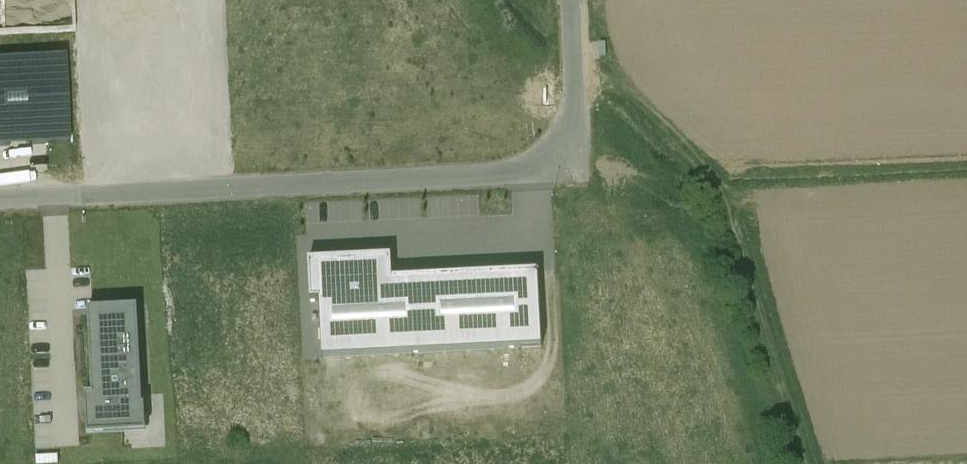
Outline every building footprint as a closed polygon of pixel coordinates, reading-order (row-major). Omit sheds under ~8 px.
[(95,428),(145,426),(141,299),(91,301),(95,428)]
